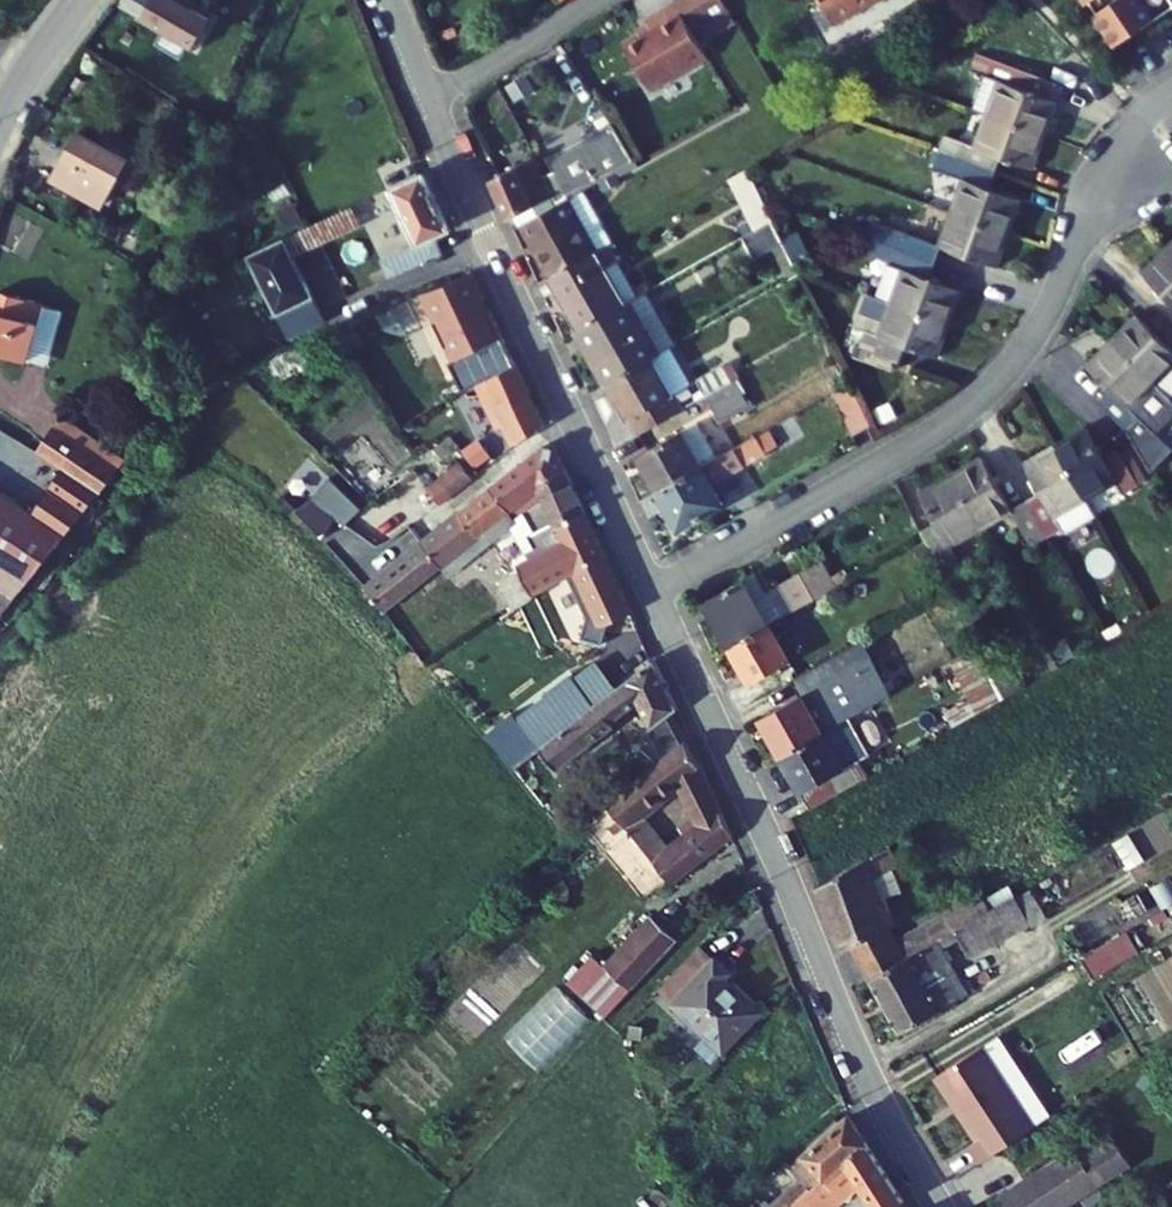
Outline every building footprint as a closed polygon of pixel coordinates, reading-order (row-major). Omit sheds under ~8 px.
[(118,12),(192,52),(206,25),(191,17),(196,8),(182,2),(178,9),(161,0),(125,0),(118,12)] [(683,0),(671,0),(650,12),(655,19),(627,36),(655,83),(713,49),(702,30),(683,0)] [(702,30),(737,9),(732,0),(683,0),(702,30)] [(842,15),(868,0),(834,0),(842,15)] [(1105,7),(1125,37),(1153,19),(1154,21),(1171,9),(1171,0),(1115,0),(1105,7)] [(1015,70),(1001,104),(1057,126),(1071,93),(1037,79),(1044,61),(1004,43),(996,61),(1015,70)] [(1037,79),(1071,93),(1078,77),(1044,61),(1037,79)] [(966,131),(960,144),(1003,161),(1008,150),(1041,163),(1057,126),(1001,104),(985,139),(966,131)] [(78,138),(55,182),(105,208),(127,162),(110,155),(113,148),(101,141),(97,148),(78,138)] [(974,168),(959,201),(1015,224),(1029,190),(997,177),(1003,161),(960,144),(953,159),(974,168)] [(571,181),(577,191),(579,189),(634,157),(627,147),(571,181)] [(786,215),(757,151),(740,162),(768,224),(786,215)] [(506,233),(516,227),(553,205),(529,163),(486,187),(506,233)] [(373,259),(380,276),(431,252),(424,238),(441,230),(414,171),(387,185),(395,203),(412,240),(373,259)] [(291,256),(395,203),(387,185),(283,238),(291,256)] [(516,227),(543,280),(588,252),(605,242),(579,189),(577,191),(553,205),(516,227)] [(1015,224),(959,201),(946,232),(879,204),(871,224),(901,236),(937,251),(944,234),(1001,258),(1015,224)] [(0,233),(0,247),(29,260),(44,227),(10,211),(0,233)] [(754,231),(764,250),(795,234),(791,225),(786,215),(768,224),(754,231)] [(804,218),(791,225),(795,234),(800,244),(813,238),(804,218)] [(1171,272),(1171,231),(1152,251),(1171,272)] [(880,284),(896,291),(951,314),(965,281),(931,266),(937,251),(901,236),(880,284)] [(246,257),(274,315),(286,338),(323,320),(311,297),(291,256),(283,238),(246,257)] [(567,330),(572,327),(614,306),(588,252),(543,280),(567,330)] [(469,292),(461,274),(431,288),(440,306),(469,292)] [(880,284),(866,315),(883,322),(896,291),(880,284)] [(433,305),(424,286),(316,335),(327,353),(433,305)] [(903,333),(937,347),(951,314),(896,291),(883,322),(866,315),(859,331),(897,347),(903,333)] [(1152,300),(1124,327),(1165,369),(1171,376),(1171,316),(1170,318),(1152,300)] [(0,302),(0,365),(25,372),(26,371),(46,377),(63,322),(0,302)] [(578,354),(592,383),(639,359),(646,355),(620,302),(614,306),(572,327),(583,351),(578,354)] [(567,330),(578,354),(583,351),(572,327),(567,330)] [(1124,327),(1095,355),(1116,377),(1103,388),(1134,421),(1136,423),(1157,461),(1171,447),(1171,427),(1165,419),(1171,413),(1171,376),(1165,369),(1124,327)] [(470,357),(463,343),(448,353),(454,366),(470,357)] [(494,344),(493,343),(470,357),(454,366),(498,449),(530,421),(494,344)] [(646,355),(639,359),(657,396),(679,385),(661,348),(646,355)] [(592,383),(618,435),(663,409),(657,396),(639,359),(592,383)] [(696,397),(731,379),(722,362),(687,380),(696,397)] [(846,386),(859,413),(874,405),(861,377),(846,386)] [(731,379),(696,397),(711,426),(746,408),(731,379)] [(859,413),(867,430),(882,422),(874,405),(859,413)] [(618,435),(619,437),(665,413),(663,409),(618,435)] [(41,455),(66,469),(105,492),(127,465),(128,459),(62,420),(41,455)] [(688,420),(673,428),(694,467),(708,459),(688,420)] [(1100,423),(1067,441),(1095,493),(1126,476),(1136,492),(1153,482),(1133,445),(1117,453),(1100,423)] [(629,452),(649,490),(694,467),(673,428),(629,452)] [(751,437),(761,459),(775,453),(764,430),(751,437)] [(761,459),(751,437),(736,445),(746,467),(761,459)] [(1051,489),(1037,496),(1058,534),(1071,526),(1062,510),(1095,493),(1067,441),(1035,459),(1051,489)] [(508,516),(521,506),(516,500),(552,468),(540,445),(532,443),(483,488),(504,511),(508,516)] [(649,490),(662,519),(706,496),(703,488),(746,467),(736,445),(708,459),(694,467),(649,490)] [(995,451),(961,469),(990,523),(1023,504),(995,451)] [(455,484),(460,480),(448,467),(444,471),(455,484)] [(524,535),(533,553),(552,541),(544,524),(571,509),(552,468),(516,500),(521,506),(523,510),(533,501),(540,514),(534,516),(539,526),(524,535)] [(32,585),(105,492),(66,469),(35,519),(0,494),(0,493),(0,564),(32,585)] [(930,524),(949,563),(968,553),(959,539),(990,523),(961,469),(931,486),(947,515),(930,524)] [(437,500),(455,484),(444,471),(425,487),(437,500)] [(430,505),(437,500),(425,487),(418,492),(430,505)] [(452,517),(473,540),(504,511),(483,488),(452,517)] [(355,515),(320,490),(309,504),(345,530),(355,515)] [(662,519),(667,528),(711,505),(706,496),(662,519)] [(1023,504),(1043,542),(1058,534),(1037,496),(1023,504)] [(628,629),(571,509),(544,524),(552,541),(533,553),(510,567),(524,594),(558,575),(564,588),(570,584),(579,601),(543,621),(550,633),(553,630),(560,642),(591,625),(601,644),(628,629)] [(511,520),(508,516),(504,511),(473,540),(480,548),(511,520)] [(473,540),(452,517),(421,545),(442,569),(473,540)] [(421,545),(365,596),(385,622),(442,569),(421,545)] [(14,609),(32,585),(0,564),(0,624),(14,609)] [(699,605),(719,647),(759,626),(830,588),(817,564),(762,593),(754,578),(699,605)] [(500,573),(515,602),(524,594),(510,567),(500,573)] [(719,647),(737,683),(777,663),(759,626),(719,647)] [(748,726),(766,759),(824,728),(876,700),(848,647),(788,679),(798,699),(748,726)] [(975,652),(951,663),(975,715),(999,704),(975,652)] [(666,709),(641,656),(507,780),(525,803),(608,725),(605,720),(628,700),(640,730),(632,737),(646,771),(677,746),(663,712),(666,709)] [(766,759),(794,814),(852,782),(824,728),(766,759)] [(597,813),(649,880),(663,862),(657,854),(632,819),(666,792),(683,822),(669,835),(673,841),(708,815),(677,746),(646,771),(597,813)] [(649,880),(656,888),(720,840),(708,815),(673,841),(657,854),(663,862),(649,880)] [(808,888),(833,952),(843,947),(862,980),(899,960),(890,944),(881,928),(885,925),(866,880),(887,868),(878,850),(820,882),(808,888)] [(990,907),(1005,933),(1028,919),(1014,895),(990,907)] [(985,982),(976,969),(969,973),(962,960),(1005,933),(990,907),(934,939),(899,960),(862,980),(894,1035),(978,988),(985,982)] [(644,923),(601,977),(629,1000),(674,947),(644,923)] [(890,944),(899,960),(934,939),(925,924),(890,944)] [(1131,938),(1082,956),(1090,978),(1140,960),(1131,938)] [(660,999),(718,1051),(753,1010),(723,984),(728,977),(699,951),(660,999)] [(535,1070),(586,1023),(557,991),(505,1039),(535,1070)] [(1000,1027),(931,1069),(984,1155),(1052,1112),(1000,1027)] [(835,1118),(781,1172),(790,1182),(764,1206),(785,1206),(852,1142),(835,1118)] [(993,1206),(1048,1206),(1115,1163),(1092,1127),(987,1198),(993,1206)] [(852,1142),(785,1206),(823,1206),(844,1186),(859,1206),(893,1206),(852,1142)]
